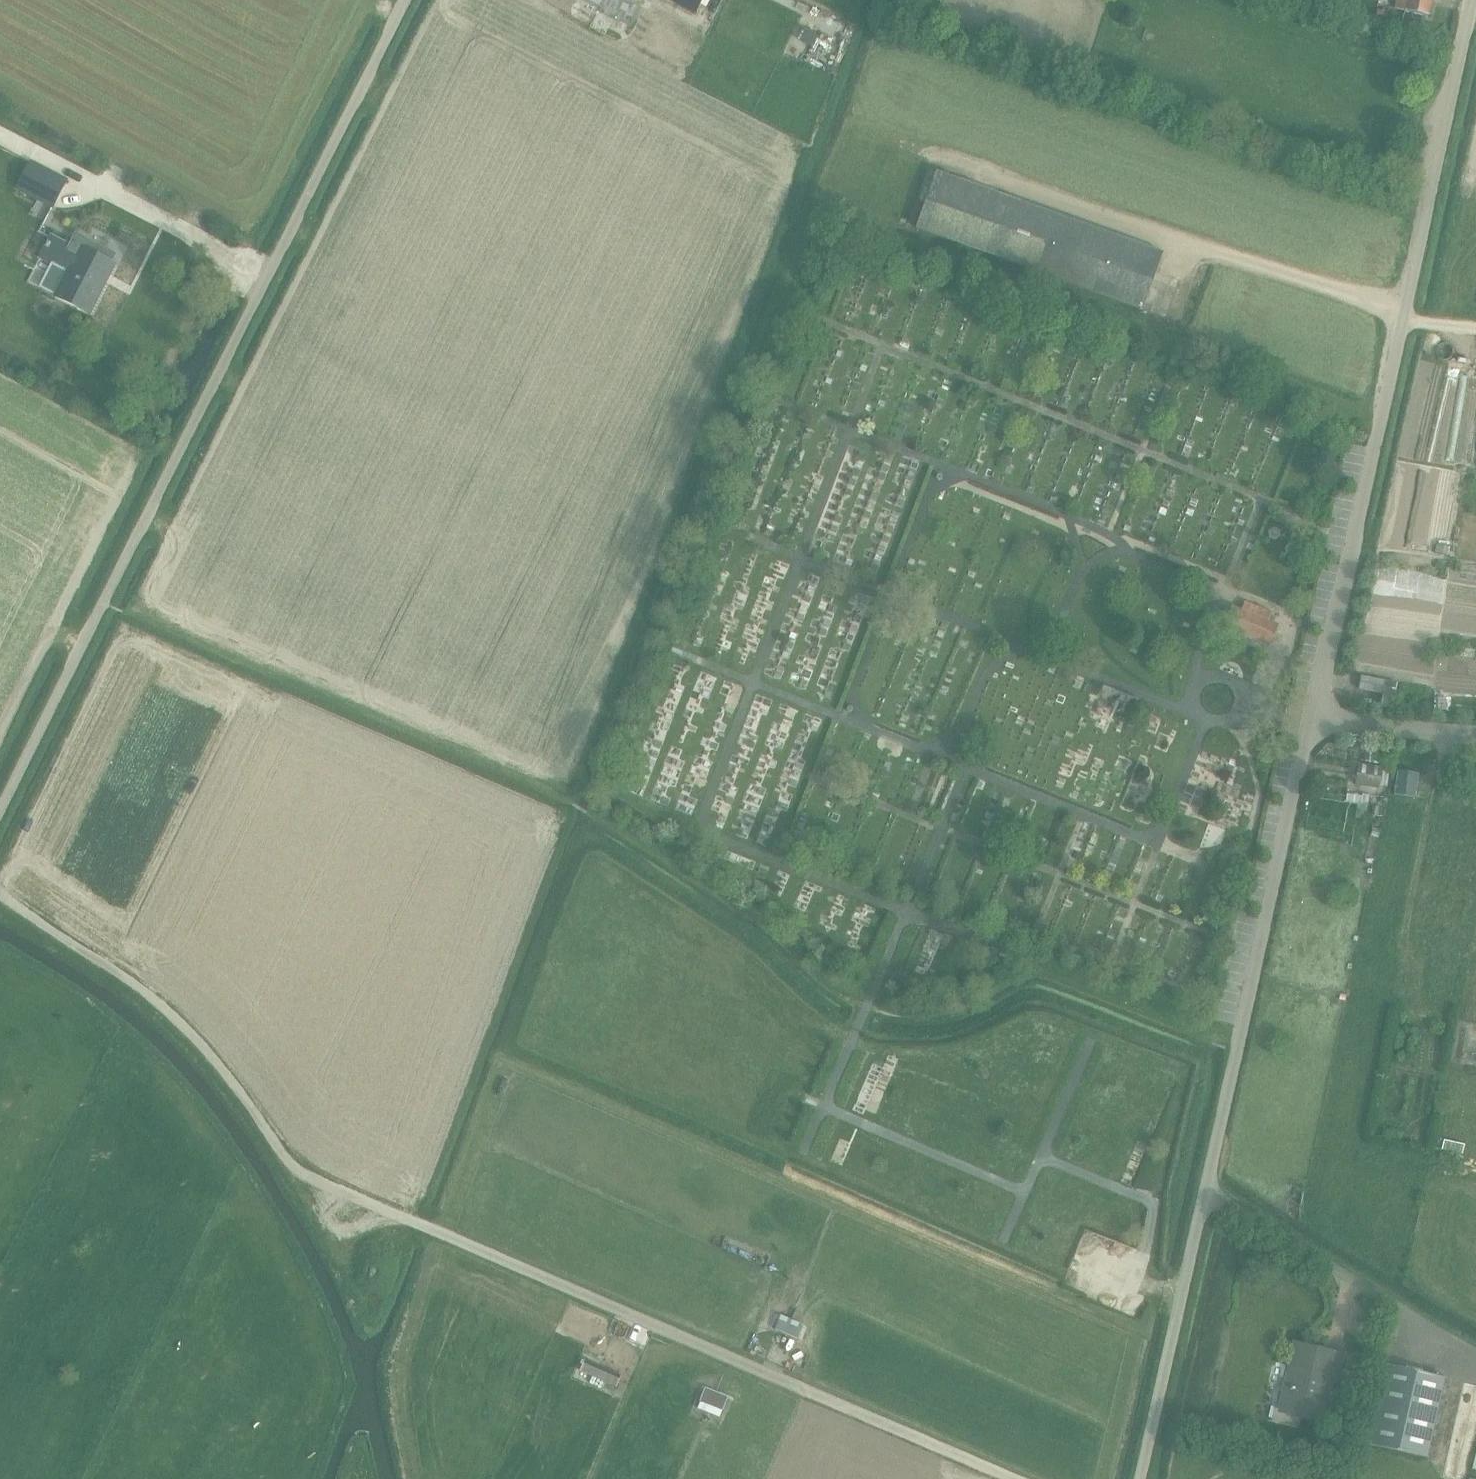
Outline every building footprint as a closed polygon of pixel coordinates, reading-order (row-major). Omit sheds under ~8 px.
[(695,14),(702,0),(667,0),(695,14)] [(1431,0),(1407,0),(1404,10),(1428,15),(1431,0)] [(803,29),(798,40),(811,46),(817,35),(803,29)] [(67,179),(31,161),(17,190),(52,208),(67,179)] [(1143,309),(1163,252),(936,171),(916,228),(1143,309)] [(50,235),(39,257),(68,272),(55,296),(90,314),(115,264),(112,262),(117,253),(77,233),(71,245),(50,235)] [(1099,544),(1104,534),(1088,527),(1083,536),(1099,544)] [(1436,543),(1435,552),(1446,554),(1447,545),(1436,543)] [(1269,646),(1278,625),(1268,621),(1272,612),(1245,601),(1241,610),(1232,606),(1224,627),(1269,646)] [(1397,683),(1360,676),(1358,689),(1395,696),(1397,683)] [(1367,748),(1366,749),(1365,762),(1395,766),(1397,752),(1367,748)] [(1357,765),(1354,785),(1378,789),(1381,768),(1357,765)] [(1414,798),(1417,774),(1397,771),(1394,795),(1414,798)] [(1444,1140),(1442,1149),(1462,1153),(1464,1144),(1444,1140)] [(780,1317),(774,1330),(795,1339),(801,1325),(781,1316),(780,1317)] [(1336,1382),(1342,1354),(1316,1348),(1315,1353),(1308,1351),(1309,1347),(1294,1343),(1288,1370),(1292,1371),(1288,1386),(1285,1385),(1280,1406),(1302,1411),(1301,1415),(1322,1420),(1331,1381),(1336,1382)] [(579,1371),(591,1376),(596,1364),(584,1359),(579,1371)] [(1427,1456),(1445,1377),(1387,1364),(1369,1444),(1427,1456)] [(1451,1463),(1472,1468),(1475,1449),(1475,1372),(1471,1371),(1451,1463)] [(705,1388),(697,1407),(719,1417),(727,1397),(705,1388)]
